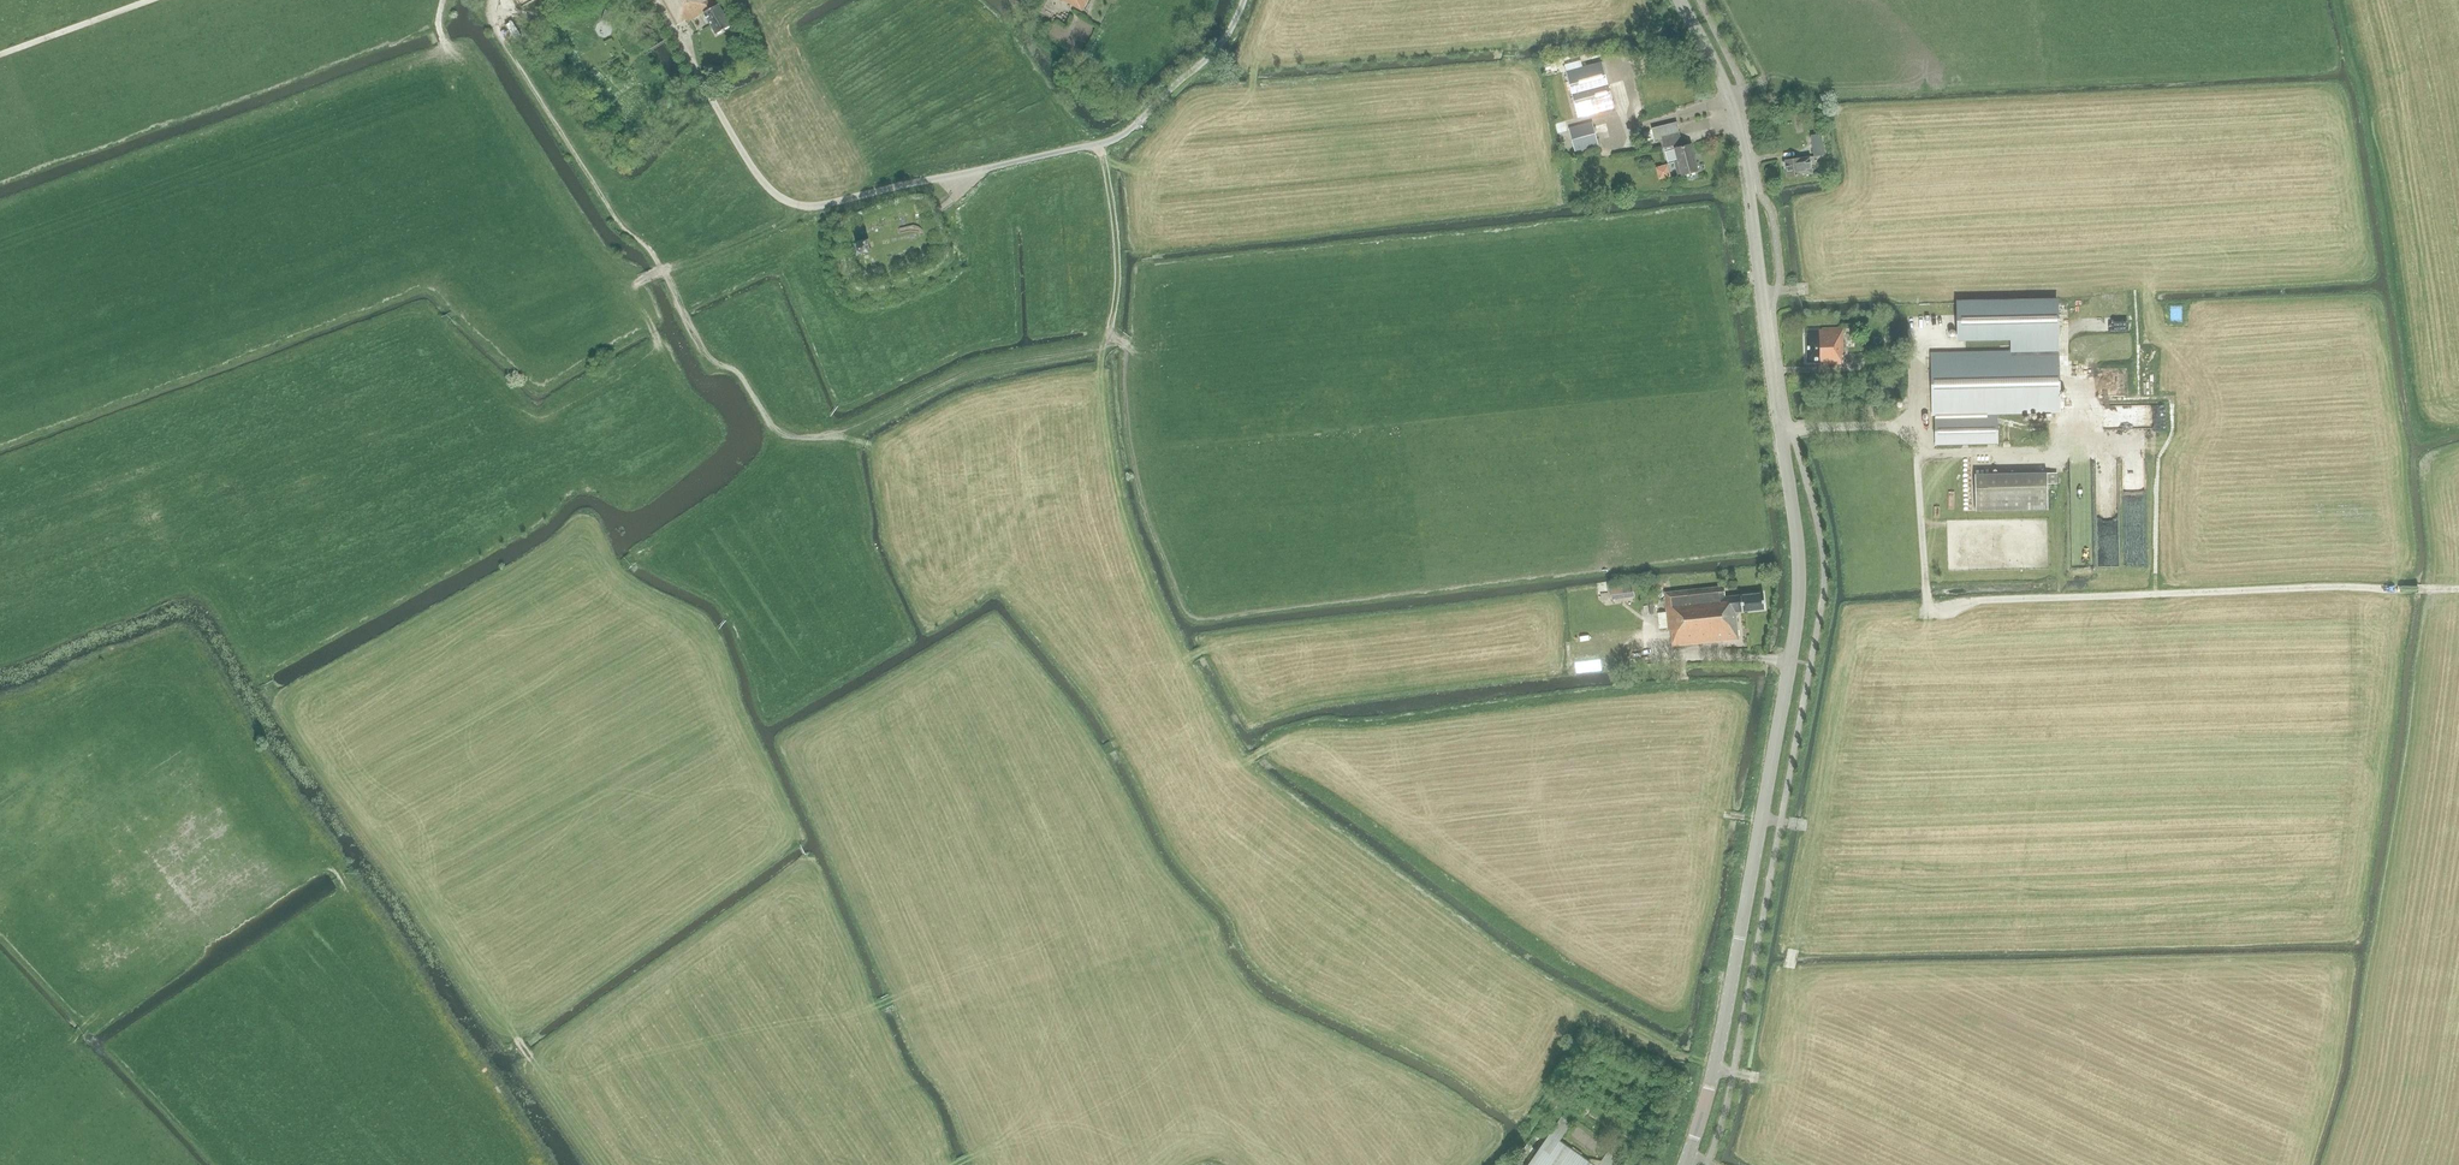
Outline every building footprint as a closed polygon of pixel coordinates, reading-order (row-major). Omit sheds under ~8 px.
[(731,26),(719,4),(716,0),(663,0),(677,25),(686,19),(687,22),(704,12),(716,34),(731,26)] [(1085,9),(1090,0),(1064,0),(1084,11),(1085,9)] [(1578,117),(1614,107),(1602,62),(1566,72),(1578,117)] [(1575,151),(1599,145),(1592,122),(1569,128),(1575,151)] [(1680,132),(1662,136),(1669,165),(1674,163),(1677,175),(1682,174),(1682,175),(1698,171),(1691,144),(1683,146),(1680,132)] [(1811,139),(1813,156),(1824,155),(1822,138),(1821,134),(1811,135),(1811,139)] [(1787,177),(1813,174),(1810,156),(1785,160),(1787,177)] [(859,254),(872,251),(869,238),(856,241),(859,254)] [(2011,352),(1932,353),(1933,415),(1936,415),(1936,444),(1987,443),(1998,443),(1997,413),(2059,412),(2057,301),(1958,303),(1958,338),(2011,337),(2011,352)] [(1842,354),(1844,354),(1843,328),(1822,328),(1822,330),(1807,330),(1807,333),(1807,362),(1823,362),(1823,364),(1842,364),(1842,354)] [(2098,508),(2123,508),(2123,463),(2098,463),(2098,508)] [(2058,483),(2058,472),(1975,474),(1976,510),(2049,509),(2048,483),(2058,483)] [(1611,587),(1612,599),(1635,596),(1633,585),(1611,587)] [(1765,609),(1763,593),(1725,597),(1724,586),(1665,592),(1668,630),(1671,630),(1673,646),(1739,639),(1736,612),(1765,609)] [(1587,654),(1587,647),(1579,648),(1579,660),(1600,659),(1599,654),(1587,654)] [(1562,1116),(1528,1164),(1593,1164),(1559,1141),(1572,1124),(1562,1116)] [(1549,1123),(1544,1119),(1539,1125),(1544,1129),(1549,1123)] [(1619,1157),(1609,1150),(1598,1164),(1613,1164),(1619,1157)]
